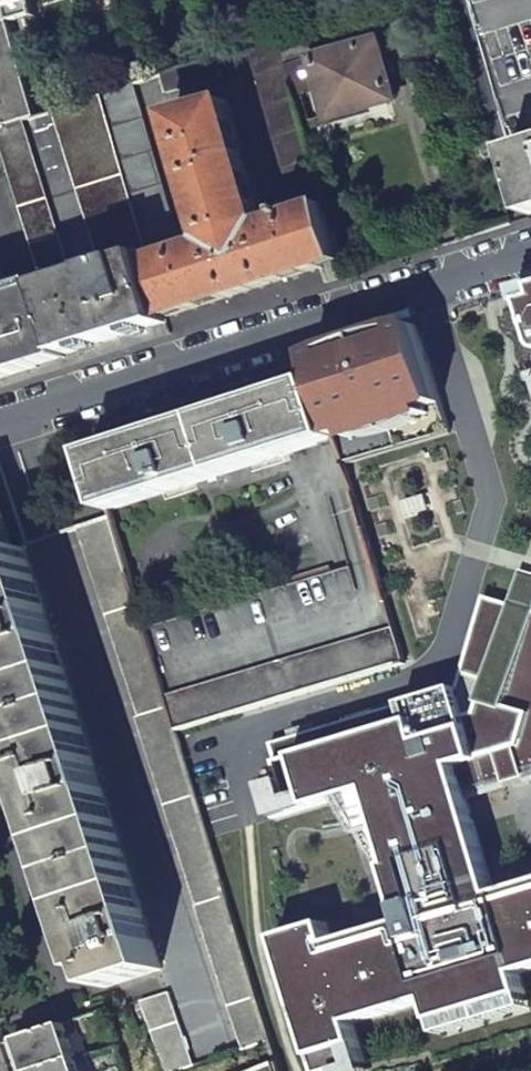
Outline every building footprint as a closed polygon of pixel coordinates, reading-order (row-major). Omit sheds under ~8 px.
[(9,10),(11,22),(36,15),(32,0),(0,0),(0,13),(9,10)] [(34,119),(7,24),(11,22),(9,10),(0,13),(0,130),(34,119)] [(279,36),(287,67),(314,60),(319,59),(310,26),(279,36)] [(249,46),(289,187),(319,178),(294,90),(287,67),(279,36),(250,46),(249,46)] [(320,82),(330,119),(395,101),(378,42),(319,59),(314,60),(320,82)] [(217,58),(162,76),(167,94),(223,79),(217,58)] [(287,67),(294,90),(320,82),(314,60),(287,67)] [(459,93),(467,121),(499,111),(491,83),(459,93)] [(149,255),(151,262),(182,253),(135,85),(104,97),(149,255)] [(45,287),(149,255),(104,97),(34,119),(0,130),(0,151),(30,257),(38,285),(44,283),(45,287)] [(151,262),(166,319),(269,286),(341,263),(326,206),(265,226),(230,102),(174,118),(209,244),(182,253),(151,262)] [(529,216),(530,215),(530,146),(511,152),(529,216)] [(30,257),(0,151),(0,265),(30,257)] [(45,287),(66,356),(115,341),(167,324),(166,319),(151,262),(149,255),(45,287)] [(35,369),(67,359),(66,356),(45,287),(44,283),(38,285),(15,292),(14,289),(0,293),(0,379),(35,369)] [(520,292),(530,332),(530,289),(520,292)] [(336,439),(344,466),(452,434),(419,325),(365,342),(310,360),(317,382),(336,439)] [(92,454),(109,512),(336,439),(317,382),(305,386),(298,388),(255,402),(246,405),(237,408),(205,418),(176,427),(167,430),(157,433),(92,454)] [(103,989),(161,970),(26,549),(14,553),(0,509),(0,669),(103,989)] [(195,907),(241,1052),(268,1044),(174,731),(152,657),(144,630),(110,519),(78,529),(139,718),(135,719),(196,907),(195,907)] [(152,657),(174,731),(403,662),(386,604),(374,561),(347,569),(144,630),(152,657)] [(509,604),(530,611),(530,574),(519,570),(509,604)] [(509,604),(483,597),(456,688),(270,744),(281,782),(262,788),(272,820),(337,801),(355,825),(380,818),(394,866),(386,868),(403,923),(331,945),(325,924),(276,939),(316,1070),(342,1070),(364,1064),(352,1025),(428,1002),(435,1023),(525,996),(519,975),(530,971),(530,885),(496,895),(468,802),(466,795),(526,777),(525,774),(530,771),(530,611),(509,604)] [(468,802),(530,783),(530,771),(525,774),(526,777),(466,795),(468,802)] [(380,818),(355,825),(386,868),(394,866),(380,818)] [(163,1070),(183,1070),(193,1068),(169,993),(140,1002),(163,1070)] [(435,1023),(439,1036),(529,1009),(525,996),(435,1023)] [(25,1070),(40,1070),(75,1060),(64,1025),(16,1040),(25,1070)] [(75,1060),(40,1070),(78,1070),(75,1060)]
